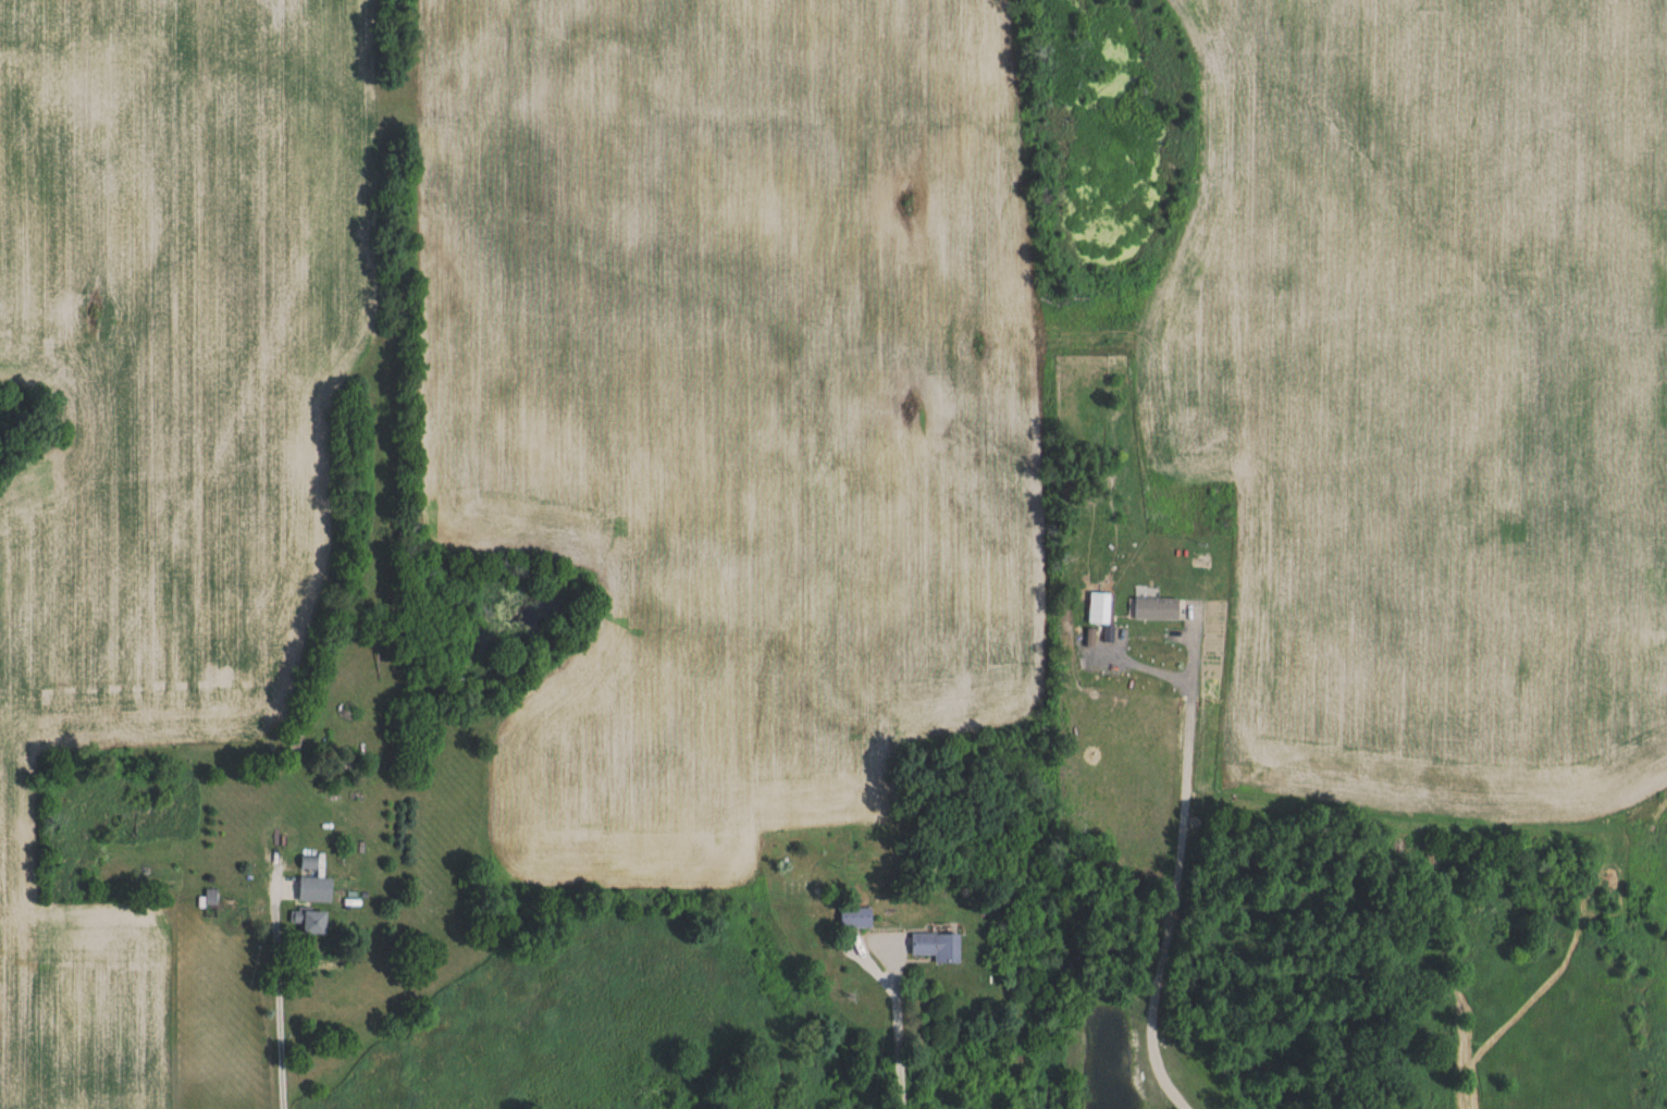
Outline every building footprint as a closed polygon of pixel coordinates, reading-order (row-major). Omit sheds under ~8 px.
[(1114,625),(1114,594),(1089,594),(1089,625),(1114,625)] [(1181,600),(1135,600),(1135,622),(1181,622),(1181,600)] [(302,876),(301,903),(334,904),(335,880),(326,879),(326,856),(304,856),(303,876),(302,876)] [(217,891),(207,891),(207,906),(217,906),(217,891)] [(873,909),(843,909),(843,930),(873,930),(873,909)] [(330,936),(330,912),(291,912),(291,925),(303,925),(303,936),(330,936)] [(936,957),(936,965),(962,965),(962,935),(912,935),(912,957),(936,957)]
